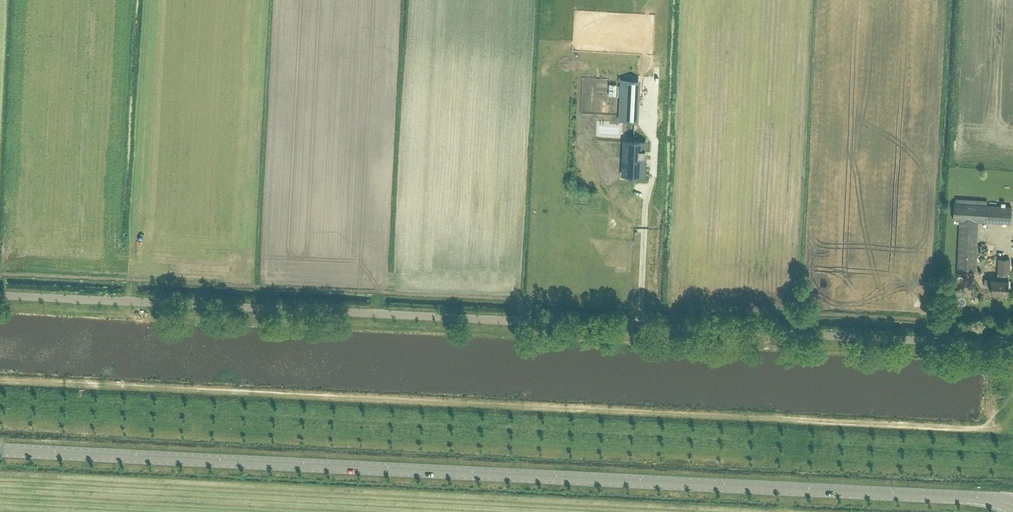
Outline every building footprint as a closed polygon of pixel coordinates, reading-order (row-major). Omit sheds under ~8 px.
[(638,80),(622,80),(620,119),(636,120),(638,80)] [(627,174),(644,175),(645,141),(629,140),(628,151),(624,151),(623,163),(627,164),(627,174)] [(1011,206),(987,205),(987,199),(955,197),(955,203),(954,203),(953,219),(960,219),(957,270),(975,271),(978,221),(1010,223),(1011,206)] [(990,285),(990,292),(1008,293),(1008,280),(1008,274),(1009,259),(998,258),(997,279),(990,279),(984,278),(984,284),(990,285)]
